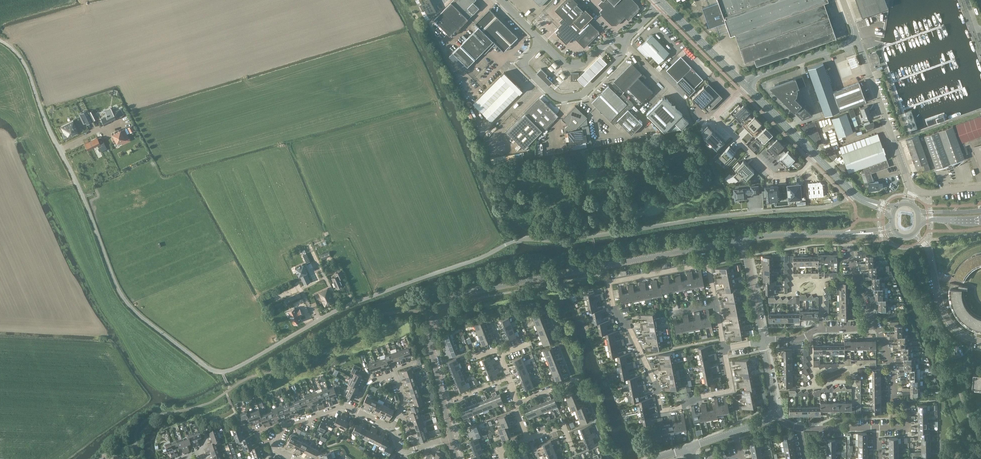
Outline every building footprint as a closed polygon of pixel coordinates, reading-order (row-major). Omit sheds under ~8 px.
[(433,5),(431,6),(428,0),(420,0),(422,3),(419,4),(423,10),(425,9),(428,15),(436,11),(433,5)] [(434,19),(451,36),(474,12),(475,13),(477,11),(476,10),(479,7),(473,2),(475,0),(452,0),(434,19)] [(598,31),(588,20),(592,16),(585,8),(584,9),(575,0),(564,0),(555,10),(563,18),(560,22),(562,24),(555,31),(566,42),(573,35),(584,46),(598,31)] [(603,0),(599,4),(603,7),(599,11),(612,24),(616,24),(625,15),(628,19),(639,8),(632,0),(603,0)] [(708,4),(702,6),(709,26),(715,24),(718,34),(728,30),(730,35),(734,33),(733,32),(758,24),(750,0),(707,0),(708,4)] [(758,24),(823,1),(823,2),(828,0),(750,0),(758,24)] [(862,16),(887,7),(887,6),(885,0),(856,0),(862,16)] [(836,38),(823,2),(823,1),(758,24),(733,32),(734,33),(744,63),(754,60),(756,65),(836,38)] [(464,70),(467,66),(482,51),(486,47),(488,50),(495,43),(504,52),(508,49),(507,48),(514,41),(515,42),(518,38),(517,37),(519,36),(501,18),(500,19),(493,12),(494,11),(490,8),(475,23),(478,26),(453,52),(449,56),(454,60),(453,61),(456,63),(464,70)] [(652,34),(641,45),(658,63),(669,52),(652,34)] [(874,64),(879,62),(879,57),(875,51),(870,53),(874,64)] [(607,62),(600,55),(577,78),(579,80),(584,85),(607,62)] [(702,79),(681,57),(667,70),(678,80),(676,82),(689,95),(695,89),(693,87),(702,79)] [(555,59),(549,66),(553,69),(559,62),(555,59)] [(818,96),(833,91),(823,62),(808,68),(818,96)] [(614,81),(624,91),(628,88),(642,102),(653,91),(642,81),(646,77),(643,73),(642,74),(631,63),(614,81)] [(541,68),(539,70),(536,73),(549,85),(552,82),(546,75),(547,74),(541,68)] [(564,70),(557,76),(561,80),(567,74),(564,70)] [(522,90),(503,71),(472,103),(490,121),(522,90)] [(806,84),(802,74),(769,86),(802,118),(812,114),(794,96),(796,95),(797,89),(796,87),(806,84)] [(859,82),(833,91),(818,96),(824,115),(866,101),(859,82)] [(707,110),(720,97),(708,84),(709,84),(708,83),(704,87),(703,86),(692,98),(701,108),(702,107),(707,112),(708,111),(707,110)] [(633,104),(625,96),(622,99),(619,96),(618,96),(608,86),(592,102),(610,120),(609,120),(613,124),(617,120),(631,134),(642,123),(628,109),(633,104)] [(646,114),(649,116),(664,132),(681,128),(681,129),(688,121),(681,114),(682,114),(664,96),(646,114)] [(539,99),(525,113),(523,112),(520,115),(516,119),(504,131),(509,137),(511,135),(529,154),(531,152),(531,151),(529,150),(529,149),(531,147),(528,144),(534,138),(535,139),(553,121),(551,119),(555,115),(547,107),(549,106),(545,102),(543,104),(539,99)] [(743,105),(741,107),(738,104),(730,112),(741,124),(750,116),(748,114),(750,112),(743,105)] [(861,111),(859,111),(860,114),(869,111),(868,109),(869,109),(868,105),(864,106),(863,104),(859,106),(860,108),(861,111)] [(564,132),(566,145),(591,141),(588,125),(587,125),(586,118),(587,117),(575,105),(562,119),(567,124),(565,127),(565,131),(564,132)] [(100,118),(104,125),(116,119),(116,118),(123,114),(120,108),(112,112),(110,108),(104,111),(106,114),(105,115),(106,116),(101,118),(100,118)] [(913,108),(904,111),(912,133),(921,129),(913,108)] [(83,124),(86,122),(84,120),(90,117),(86,110),(81,113),(83,117),(80,118),(83,124)] [(869,111),(860,114),(861,117),(863,116),(864,119),(863,120),(864,122),(869,120),(868,118),(872,117),(871,113),(870,113),(869,111)] [(941,111),(922,118),(926,128),(945,121),(941,111)] [(846,113),(831,118),(838,137),(853,132),(846,113)] [(752,118),(750,116),(741,124),(753,136),(757,132),(761,128),(761,127),(759,125),(761,123),(754,116),(752,118)] [(957,124),(963,142),(964,142),(965,143),(965,145),(970,144),(971,147),(973,147),(980,169),(980,117),(980,116),(957,124)] [(76,129),(77,129),(73,120),(60,127),(64,134),(62,135),(64,139),(78,133),(76,129)] [(869,120),(864,122),(865,125),(867,131),(875,128),(873,122),(870,123),(869,120)] [(800,127),(818,145),(821,141),(814,122),(801,127),(800,127)] [(721,145),(725,142),(725,141),(716,132),(715,133),(707,125),(701,130),(703,137),(708,141),(706,143),(710,148),(712,146),(716,150),(721,145)] [(950,164),(954,163),(964,159),(953,126),(939,131),(950,164)] [(761,128),(757,132),(759,134),(755,138),(762,145),(773,134),(765,127),(763,130),(761,128)] [(119,131),(119,130),(117,130),(118,131),(116,132),(115,131),(111,133),(113,136),(111,137),(112,139),(112,140),(113,142),(115,141),(116,141),(119,140),(121,144),(128,141),(126,138),(128,137),(124,128),(119,131)] [(950,164),(939,131),(924,136),(936,169),(947,165),(950,164)] [(841,146),(839,147),(845,162),(845,163),(848,172),(859,168),(862,167),(864,173),(865,175),(870,173),(889,166),(884,152),(882,146),(877,133),(841,146)] [(919,135),(906,140),(909,146),(916,167),(923,164),(926,171),(930,169),(928,163),(921,142),(919,135)] [(96,138),(90,141),(88,141),(84,143),(88,150),(98,145),(101,152),(107,149),(101,137),(97,138),(97,137),(95,138),(96,138)] [(777,138),(776,139),(774,141),(772,139),(769,142),(771,144),(766,149),(773,156),(784,146),(777,138)] [(729,146),(720,155),(718,153),(713,158),(715,160),(718,157),(728,167),(736,158),(732,154),(735,152),(729,146)] [(822,149),(832,160),(837,155),(830,147),(822,149)] [(789,150),(786,153),(783,150),(779,154),(781,157),(777,160),(784,168),(796,157),(789,150)] [(738,161),(732,167),(737,172),(733,175),(738,181),(742,177),(745,180),(754,171),(747,165),(746,165),(746,164),(743,161),(740,163),(738,161)] [(838,165),(837,166),(845,173),(848,172),(845,163),(838,165)] [(867,181),(864,182),(865,185),(868,184),(869,190),(883,188),(883,183),(879,184),(878,181),(874,181),(873,178),(872,178),(870,173),(865,175),(867,181)] [(800,183),(787,185),(788,199),(801,198),(801,193),(804,193),(803,184),(800,185),(800,184),(800,183)] [(734,190),(735,199),(746,198),(746,195),(751,194),(751,195),(759,194),(758,185),(750,186),(750,188),(745,189),(745,188),(734,190)] [(765,190),(762,190),(762,199),(766,199),(766,201),(779,200),(778,185),(765,187),(765,190)] [(865,260),(875,260),(875,254),(871,254),(871,251),(857,251),(857,255),(860,255),(860,257),(865,257),(865,260)] [(793,265),(799,265),(799,256),(795,256),(795,255),(790,255),(790,261),(793,261),(793,265)] [(976,266),(980,264),(978,255),(972,257),(976,266)] [(972,257),(966,261),(972,268),(976,266),(972,257)] [(966,261),(961,265),(968,272),(972,268),(966,261)] [(300,275),(303,281),(309,279),(306,273),(307,272),(303,263),(295,267),(299,276),(300,275)] [(961,265),(957,271),(965,276),(968,272),(961,265)] [(336,276),(332,278),(337,288),(343,285),(340,279),(344,277),(341,270),(335,273),(336,276)] [(698,286),(696,277),(693,278),(691,270),(689,271),(692,287),(698,286)] [(963,280),(965,276),(957,271),(954,277),(951,276),(963,280)] [(715,281),(731,278),(729,272),(721,274),(722,277),(714,278),(715,281)] [(680,289),(686,288),(684,280),(681,280),(680,273),(677,273),(680,289)] [(674,290),(672,282),(669,283),(668,275),(665,275),(668,292),(674,290)] [(656,279),(653,280),(656,296),(663,295),(662,293),(661,286),(658,287),(656,279)] [(645,298),(651,297),(649,288),(646,289),(644,282),(642,282),(645,298)] [(979,315),(975,313),(971,310),(968,306),(966,302),(964,298),(964,293),(964,289),(967,289),(968,286),(950,282),(949,287),(951,288),(951,295),(952,301),(954,308),(958,314),(962,319),(967,323),(973,327),(980,329),(980,316),(979,315)] [(632,284),(630,284),(633,300),(639,299),(637,291),(634,291),(632,284)] [(717,293),(719,292),(733,290),(732,284),(723,285),(724,288),(716,290),(717,293)] [(621,303),(627,302),(625,293),(622,294),(621,286),(618,286),(621,303)] [(774,296),(773,287),(764,287),(764,289),(765,289),(765,293),(767,293),(767,296),(774,296)] [(319,292),(322,299),(325,306),(334,302),(327,288),(319,292)] [(736,295),(728,297),(728,300),(721,302),(721,304),(737,301),(736,295)] [(286,299),(285,299),(288,304),(291,303),(295,301),(292,296),(286,299)] [(603,296),(587,299),(588,305),(596,303),(596,300),(603,299),(603,296)] [(888,313),(888,304),(878,304),(878,307),(876,307),(876,313),(888,313)] [(592,311),(593,316),(601,315),(601,312),(608,310),(608,307),(605,308),(592,310),(592,311)] [(723,313),(723,316),(740,313),(738,307),(730,309),(731,312),(723,313)] [(294,308),(289,311),(292,316),(290,317),(294,324),(300,321),(301,320),(299,316),(303,314),(300,308),(299,308),(300,309),(296,311),(294,308)] [(531,314),(533,319),(542,316),(541,313),(544,312),(543,310),(540,311),(531,314)] [(699,311),(696,311),(699,328),(705,327),(704,318),(700,319),(699,311)] [(688,330),(694,329),(692,320),(689,321),(687,313),(685,314),(688,330)] [(542,316),(533,319),(535,324),(547,320),(547,318),(543,319),(542,316)] [(676,332),(682,331),(680,323),(677,323),(676,316),(673,316),(676,332)] [(498,324),(499,326),(510,322),(508,317),(500,320),(502,323),(498,324)] [(613,318),(610,319),(597,322),(598,328),(607,326),(606,323),(614,321),(613,318)] [(640,324),(641,327),(657,324),(656,318),(647,320),(648,323),(640,324)] [(741,319),(732,321),(733,324),(725,325),(726,328),(742,325),(741,319)] [(548,322),(547,320),(535,324),(537,329),(546,326),(545,323),(548,322)] [(474,324),(476,329),(487,325),(486,323),(483,324),(482,321),(474,324)] [(894,327),(894,330),(904,330),(904,324),(898,324),(898,321),(890,321),(890,327),(894,327)] [(503,327),(504,330),(512,327),(510,322),(499,326),(500,328),(503,327)] [(476,329),(478,334),(486,331),(484,328),(488,326),(487,325),(476,329)] [(546,326),(537,329),(539,334),(551,330),(550,328),(547,329),(546,326)] [(502,334),(503,336),(514,332),(512,327),(504,330),(505,333),(502,334)] [(605,333),(606,338),(615,337),(614,334),(622,332),(621,329),(615,330),(605,332),(605,333)] [(552,332),(551,330),(539,334),(541,339),(550,336),(548,333),(552,332)] [(659,336),(658,330),(649,331),(650,335),(642,336),(643,339),(659,336)] [(486,331),(478,334),(480,339),(491,334),(490,333),(487,334),(486,331)] [(744,337),(743,331),(734,332),(735,336),(727,337),(728,340),(744,337)] [(516,337),(514,332),(503,336),(503,338),(507,337),(508,340),(516,337)] [(439,341),(440,343),(451,338),(449,333),(441,337),(443,340),(439,341)] [(492,336),(491,334),(480,339),(482,344),(490,341),(488,338),(492,336)] [(551,339),(550,336),(541,339),(543,345),(552,341),(555,340),(554,338),(551,339)] [(444,343),(445,347),(453,343),(451,338),(440,343),(441,345),(444,343)] [(609,350),(617,349),(617,345),(624,344),(624,341),(608,344),(609,350)] [(661,348),(660,342),(652,343),(652,346),(644,348),(645,351),(661,348)] [(443,351),(444,353),(455,348),(453,343),(445,347),(447,350),(443,351)] [(698,347),(699,353),(708,351),(707,348),(714,347),(714,344),(698,347)] [(543,350),(545,355),(553,352),(552,349),(555,348),(555,346),(551,347),(543,350)] [(408,347),(402,349),(405,356),(407,355),(408,357),(411,355),(408,347)] [(458,354),(455,348),(444,353),(445,355),(448,353),(449,357),(458,354)] [(402,349),(397,351),(400,359),(403,358),(402,357),(405,356),(402,349)] [(397,360),(400,359),(397,351),(391,352),(393,360),(396,359),(397,360)] [(391,361),(393,360),(391,352),(385,354),(386,357),(389,366),(392,365),(391,361)] [(553,352),(545,355),(547,360),(559,355),(558,354),(554,355),(553,352)] [(617,355),(618,361),(626,359),(626,356),(633,355),(633,352),(626,353),(617,355)] [(559,357),(559,355),(547,360),(549,365),(557,362),(556,359),(559,357)] [(481,359),(483,364),(495,360),(494,358),(491,359),(489,356),(481,359)] [(514,361),(515,364),(524,361),(522,356),(513,359),(510,360),(510,363),(514,361)] [(701,365),(710,363),(709,360),(717,359),(716,356),(700,359),(701,365)] [(386,357),(380,359),(383,366),(386,365),(387,369),(390,368),(389,366),(386,357)] [(445,366),(446,368),(458,363),(456,358),(447,361),(449,364),(445,366)] [(657,364),(658,367),(674,364),(673,358),(664,360),(665,363),(657,364)] [(380,359),(375,360),(379,372),(382,371),(380,367),(383,366),(380,359)] [(376,373),(379,372),(375,360),(369,362),(371,370),(374,369),(376,373)] [(483,364),(485,369),(493,366),(492,363),(496,362),(495,360),(483,364)] [(513,369),(513,370),(526,366),(524,361),(515,364),(516,367),(513,369)] [(557,362),(549,365),(551,370),(562,365),(562,364),(558,365),(557,362)] [(450,368),(451,371),(460,368),(458,363),(446,368),(447,370),(450,368)] [(636,366),(635,364),(619,367),(620,373),(629,371),(628,368),(636,366)] [(734,370),(734,373),(750,370),(749,364),(741,366),(741,369),(734,370)] [(563,367),(562,365),(551,370),(553,375),(561,372),(560,369),(563,367)] [(871,369),(871,375),(880,375),(880,371),(881,371),(881,368),(876,368),(876,365),(869,365),(869,369),(871,369)] [(493,366),(485,369),(487,374),(499,370),(498,368),(495,369),(493,366)] [(528,371),(526,366),(513,370),(514,372),(518,371),(519,374),(528,371)] [(404,373),(405,375),(413,373),(411,367),(399,371),(400,374),(404,373)] [(449,376),(450,378),(462,373),(460,368),(451,371),(452,374),(449,376)] [(719,370),(718,368),(702,371),(703,377),(712,375),(711,372),(719,370)] [(499,372),(499,370),(487,374),(489,379),(497,376),(496,373),(499,372)] [(660,376),(660,379),(676,376),(675,370),(667,371),(667,375),(660,376)] [(517,378),(517,380),(530,376),(528,371),(519,374),(520,377),(517,378)] [(355,372),(352,377),(363,383),(365,380),(360,378),(362,375),(355,372)] [(562,375),(561,372),(553,375),(555,380),(563,377),(566,375),(566,373),(562,375)] [(402,380),(403,383),(414,379),(413,373),(405,375),(406,378),(402,380)] [(464,378),(462,373),(450,378),(451,379),(454,378),(455,381),(464,378)] [(974,373),(972,387),(975,387),(975,389),(980,389),(980,374),(974,373)] [(643,374),(637,375),(627,377),(627,378),(628,383),(637,382),(636,379),(644,377),(643,374)] [(531,381),(530,376),(517,380),(518,382),(522,381),(523,384),(531,381)] [(752,376),(743,377),(744,381),(736,382),(737,385),(753,382),(752,376)] [(362,386),(363,383),(352,377),(349,383),(352,384),(356,386),(357,386),(358,384),(362,386)] [(453,386),(454,387),(466,383),(464,378),(455,381),(456,384),(453,386)] [(416,384),(414,379),(403,383),(404,386),(408,384),(409,387),(416,384)] [(792,386),(792,380),(783,380),(783,382),(784,382),(784,386),(789,386),(789,389),(796,389),(796,386),(792,386)] [(534,386),(531,381),(523,384),(524,387),(521,388),(521,390),(525,389),(534,386)] [(679,388),(677,381),(669,383),(670,386),(662,388),(662,391),(679,388)] [(407,394),(418,390),(421,389),(419,383),(416,384),(409,387),(410,389),(406,391),(407,394)] [(468,388),(466,383),(454,387),(454,389),(458,388),(459,391),(468,388)] [(359,387),(357,386),(356,386),(352,384),(349,389),(360,395),(362,392),(357,390),(359,387)] [(334,386),(328,388),(332,400),(335,399),(333,395),(336,394),(334,386)] [(630,395),(639,393),(638,390),(646,389),(645,386),(629,389),(630,395)] [(328,388),(322,390),(324,398),(327,397),(329,401),(332,400),(328,388)] [(753,394),(752,388),(745,389),(743,390),(744,393),(736,394),(737,397),(753,394)] [(360,395),(349,389),(346,395),(353,398),(354,395),(359,398),(360,395)] [(322,398),(324,398),(322,390),(316,392),(316,393),(317,393),(320,404),(321,404),(323,403),(322,398)] [(412,395),(413,398),(420,396),(418,390),(407,394),(408,397),(412,395)] [(495,391),(493,392),(498,404),(503,402),(500,393),(497,395),(495,391)] [(493,396),(490,397),(493,406),(498,404),(493,392),(491,393),(493,396)] [(565,395),(567,400),(578,395),(578,393),(574,395),(573,392),(565,395)] [(316,393),(311,395),(313,403),(316,402),(319,409),(322,408),(321,404),(320,404),(317,393),(316,393)] [(311,403),(313,403),(311,395),(305,397),(309,409),(310,412),(313,411),(311,403)] [(485,395),(483,396),(488,408),(493,406),(490,397),(487,398),(485,395)] [(550,395),(548,396),(552,408),(557,406),(554,398),(551,399),(550,395)] [(578,395),(567,400),(569,405),(577,402),(576,399),(579,397),(578,395)] [(364,408),(367,410),(372,398),(366,396),(363,402),(366,404),(364,408)] [(422,402),(420,396),(413,398),(414,401),(409,402),(410,406),(418,403),(422,402)] [(483,410),(488,408),(483,396),(481,396),(483,400),(480,401),(483,410)] [(547,400),(544,402),(547,410),(552,408),(548,396),(546,397),(547,400)] [(638,400),(640,406),(648,404),(647,401),(655,399),(655,396),(648,398),(638,400)] [(306,410),(309,409),(305,397),(300,399),(302,406),(305,405),(306,410)] [(371,407),(374,408),(377,401),(372,398),(367,410),(369,411),(371,407)] [(714,398),(714,401),(717,414),(723,413),(721,405),(718,405),(717,398),(714,398)] [(299,407),(302,406),(300,399),(294,401),(295,403),(298,413),(301,412),(299,407)] [(475,399),(473,400),(478,412),(483,410),(480,401),(477,402),(475,399)] [(540,399),(538,400),(542,412),(547,410),(544,402),(541,403),(540,399)] [(473,414),(478,412),(473,400),(471,400),(473,404),(470,405),(473,414)] [(537,414),(542,412),(538,400),(536,401),(537,404),(534,405),(537,414)] [(755,406),(754,400),(746,402),(746,405),(739,406),(739,409),(755,406)] [(374,413),(377,415),(383,404),(377,401),(374,408),(377,409),(374,413)] [(845,401),(845,411),(847,411),(847,410),(851,410),(851,413),(854,413),(854,406),(851,406),(851,401),(845,401)] [(578,405),(577,402),(569,405),(571,410),(575,408),(582,405),(582,403),(578,405)] [(295,403),(289,405),(291,413),(294,412),(296,416),(299,415),(298,413),(295,403)] [(408,413),(410,412),(417,409),(417,410),(420,409),(418,403),(410,406),(411,408),(407,410),(408,413)] [(463,418),(468,416),(463,403),(461,404),(463,408),(460,409),(463,418)] [(468,416),(473,414),(470,405),(467,406),(465,403),(463,403),(468,416)] [(530,403),(528,404),(532,415),(537,414),(534,405),(531,407),(530,403)] [(712,418),(710,410),(707,411),(705,403),(703,403),(706,419),(712,418)] [(382,412),(385,413),(388,406),(383,404),(377,415),(380,416),(382,412)] [(527,417),(532,415),(528,404),(526,405),(527,408),(524,409),(527,417)] [(289,405),(283,407),(287,419),(290,418),(289,413),(291,413),(289,405)] [(575,408),(577,413),(588,409),(587,407),(584,408),(583,405),(582,405),(575,408)] [(694,422),(700,421),(698,412),(695,413),(694,405),(691,406),(694,422)] [(394,409),(388,406),(385,413),(387,414),(385,419),(388,420),(394,409)] [(283,407),(278,409),(280,416),(283,415),(284,420),(287,419),(283,407)] [(657,411),(657,408),(641,411),(642,417),(650,416),(650,413),(657,411)] [(259,409),(253,411),(257,423),(260,422),(258,417),(261,417),(261,416),(260,415),(261,415),(259,409)] [(278,409),(272,411),(276,423),(279,422),(277,417),(280,416),(278,409)] [(406,416),(407,419),(419,415),(417,410),(417,409),(410,412),(411,415),(406,416)] [(588,409),(577,413),(579,418),(587,415),(585,412),(589,411),(588,409)] [(251,422),(250,420),(247,413),(247,411),(240,413),(243,420),(246,419),(247,424),(251,422)] [(254,424),(257,423),(253,411),(247,413),(250,420),(252,419),(254,424)] [(273,424),(276,423),(272,411),(266,413),(269,420),(271,419),(273,424)] [(270,425),(269,420),(266,413),(261,415),(260,415),(261,416),(261,417),(263,422),(266,421),(267,426),(270,425)] [(339,426),(345,414),(342,413),(340,417),(337,416),(336,417),(337,417),(334,423),(339,426)] [(498,417),(500,422),(508,419),(507,416),(510,415),(509,413),(506,414),(498,417)] [(348,416),(345,414),(339,426),(345,428),(348,422),(345,420),(348,416)] [(421,421),(419,415),(407,419),(408,422),(413,421),(414,423),(421,421)] [(588,418),(587,415),(579,418),(581,423),(589,420),(592,419),(591,417),(588,418)] [(680,430),(678,422),(675,422),(674,415),(671,415),(674,431),(680,430)] [(331,428),(334,423),(337,417),(336,417),(334,416),(332,420),(329,419),(326,426),(331,428)] [(323,433),(326,426),(329,419),(326,417),(324,422),(321,420),(318,427),(317,429),(318,430),(323,433)] [(508,419),(500,422),(502,427),(510,424),(513,423),(512,421),(509,422),(508,419)] [(662,434),(668,432),(667,424),(664,424),(663,420),(657,421),(657,424),(660,424),(662,434)] [(357,435),(358,433),(364,422),(361,421),(359,425),(356,424),(353,431),(354,431),(354,432),(354,433),(355,434),(356,434),(357,435)] [(415,426),(416,429),(423,427),(421,421),(414,423),(409,425),(410,428),(415,426)] [(358,433),(364,436),(367,429),(365,428),(367,424),(364,422),(358,433)] [(468,432),(468,434),(480,430),(478,424),(470,428),(471,431),(468,432)] [(498,429),(500,434),(508,430),(507,427),(511,426),(510,424),(502,427),(498,429)] [(579,428),(581,433),(589,430),(588,427),(591,426),(591,424),(579,428)] [(232,428),(234,434),(242,432),(243,432),(242,428),(241,429),(239,426),(232,428)] [(367,429),(364,436),(369,439),(375,427),(372,426),(370,430),(367,429)] [(377,429),(375,427),(369,439),(374,441),(378,434),(375,433),(377,429)] [(412,433),(413,436),(425,432),(423,427),(416,429),(417,432),(412,433)] [(482,435),(480,430),(468,434),(469,436),(472,434),(474,438),(477,437),(482,435)] [(509,433),(508,430),(500,434),(502,439),(510,435),(514,434),(513,432),(509,433)] [(589,430),(581,433),(583,438),(595,434),(594,432),(591,433),(589,430)] [(210,443),(212,442),(219,440),(217,434),(218,434),(217,431),(213,432),(214,435),(210,436),(211,439),(209,440),(210,443)] [(378,434),(374,441),(380,444),(385,433),(383,431),(380,436),(378,434)] [(236,440),(242,438),(248,436),(247,433),(242,435),(242,432),(234,434),(236,440)] [(427,438),(425,432),(413,436),(414,439),(419,438),(420,441),(427,438)] [(199,433),(193,435),(197,447),(200,446),(198,442),(201,441),(199,433)] [(388,434),(385,433),(380,444),(385,446),(385,447),(389,440),(386,438),(388,434)] [(242,438),(244,444),(251,441),(250,439),(255,437),(254,434),(248,436),(242,438)] [(293,446),(297,439),(298,436),(293,434),(292,434),(291,434),(290,435),(288,439),(289,440),(286,447),(289,449),(291,444),(293,446)] [(595,436),(595,434),(583,438),(585,443),(593,440),(592,437),(595,436)] [(194,448),(197,447),(193,435),(187,437),(187,440),(188,440),(189,445),(190,445),(192,444),(194,448)] [(466,444),(467,446),(479,441),(477,437),(474,438),(469,440),(470,443),(466,444)] [(294,451),(297,452),(302,441),(297,439),(293,446),(296,447),(294,451)] [(187,440),(182,442),(186,453),(189,452),(187,448),(190,447),(190,445),(189,445),(188,440),(187,440)] [(216,447),(221,446),(219,440),(212,442),(212,445),(208,446),(209,449),(216,447)] [(385,447),(385,446),(383,451),(389,454),(392,447),(389,445),(391,441),(389,440),(385,447)] [(543,445),(544,448),(553,445),(551,440),(542,443),(539,445),(540,447),(543,445)] [(595,443),(593,440),(585,443),(587,448),(599,444),(598,442),(595,443)] [(252,444),(251,441),(244,444),(246,450),(252,448),(251,448),(257,445),(256,443),(252,444)] [(302,450),(304,451),(308,444),(302,441),(297,452),(299,454),(302,450)] [(471,447),(473,450),(481,446),(479,441),(467,446),(468,448),(471,447)] [(182,442),(176,443),(179,451),(182,450),(183,454),(186,453),(182,442)] [(176,443),(171,445),(175,457),(178,456),(176,452),(179,451),(176,443)] [(313,447),(308,444),(304,451),(307,452),(304,456),(307,458),(313,447)] [(172,458),(175,457),(171,445),(165,447),(167,455),(170,454),(172,458)] [(251,448),(252,448),(253,453),(265,449),(264,446),(260,448),(259,445),(257,445),(251,448)] [(542,453),(543,455),(554,450),(553,445),(544,448),(546,451),(542,453)] [(483,452),(481,446),(473,450),(474,453),(470,454),(471,456),(479,453),(483,452)] [(210,452),(211,455),(218,453),(216,447),(209,449),(204,451),(205,454),(210,452)] [(313,447),(307,458),(310,458),(312,455),(315,456),(319,449),(313,447)] [(265,449),(253,453),(255,458),(256,458),(263,457),(262,454),(266,452),(265,449)] [(517,454),(519,458),(527,456),(526,452),(530,451),(529,449),(517,454)] [(556,455),(554,450),(543,455),(544,457),(547,455),(548,458),(556,455)]
